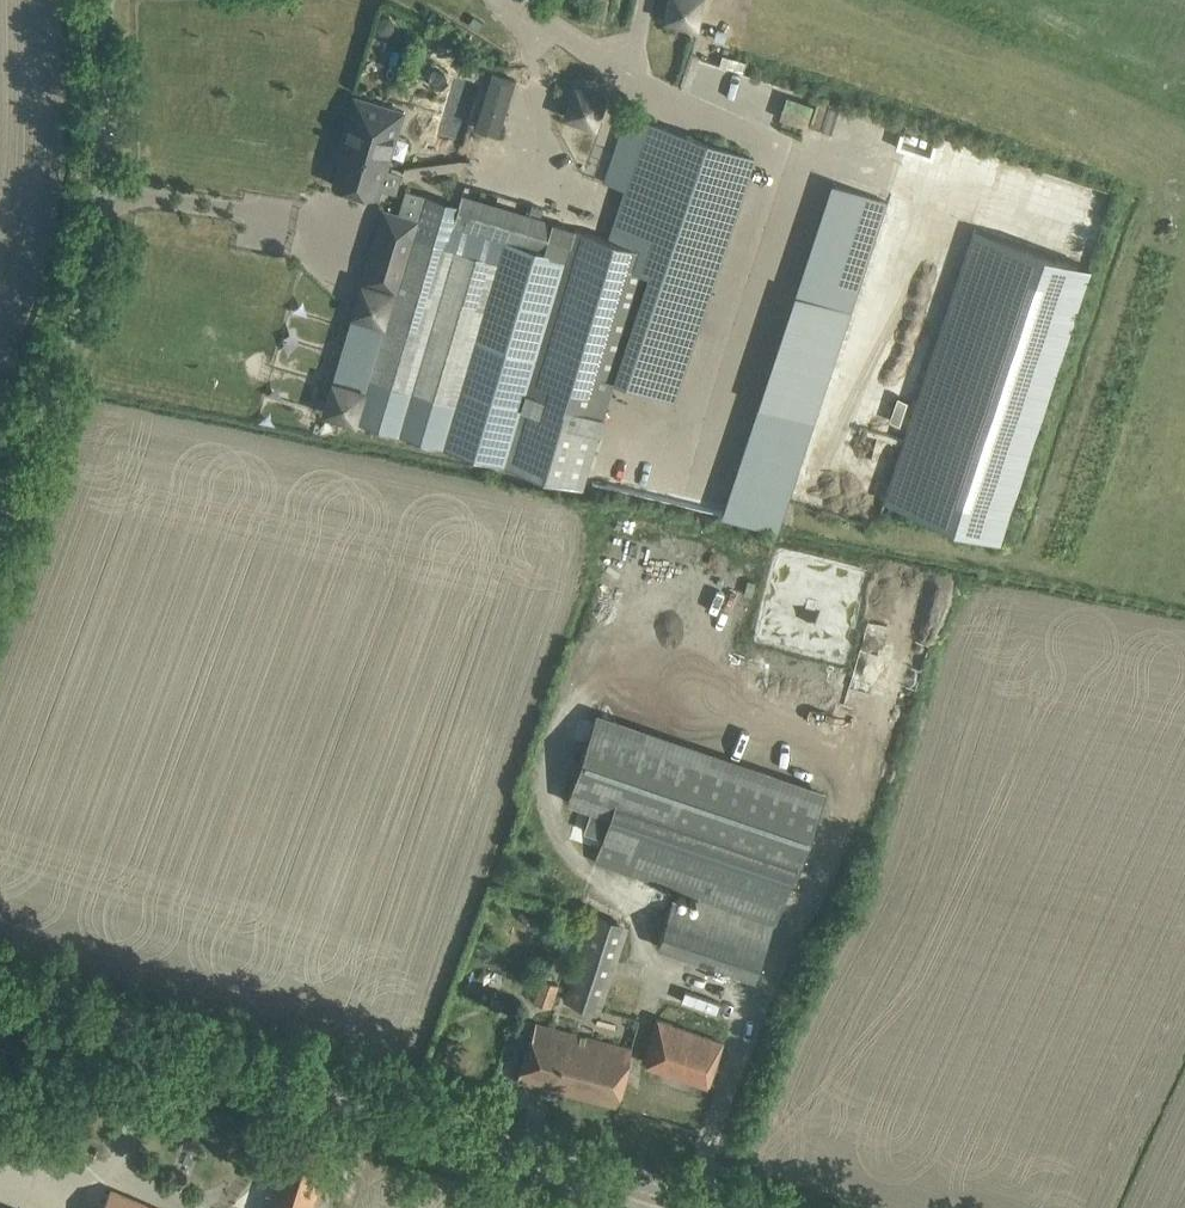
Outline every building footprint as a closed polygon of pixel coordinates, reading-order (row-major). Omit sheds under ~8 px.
[(501,130),(516,80),(492,73),(477,122),(501,130)] [(576,85),(566,114),(595,124),(605,95),(576,85)] [(787,92),(778,113),(804,123),(812,102),(787,92)] [(341,153),(332,184),(378,197),(390,155),(386,153),(391,134),(396,136),(404,110),(354,95),(337,152),(341,153)] [(654,242),(651,251),(613,378),(672,398),(753,156),(627,114),(605,182),(653,198),(643,225),(652,228),(648,240),(654,242)] [(831,186),(722,516),(776,534),(886,204),(831,186)] [(542,252),(551,221),(462,194),(453,226),(542,252)] [(417,219),(384,209),(363,281),(396,291),(368,378),(456,405),(499,262),(412,238),(417,219)] [(580,486),(613,378),(651,251),(576,228),(504,463),(580,486)] [(883,501),(998,539),(1089,268),(1055,256),(974,229),(883,501)] [(716,901),(769,919),(792,849),(797,851),(817,792),(593,716),(564,801),(588,809),(581,830),(600,836),(592,859),(716,901)] [(749,978),(769,919),(716,901),(713,912),(674,898),(658,948),(749,978)] [(629,928),(593,916),(565,1002),(600,1013),(629,928)] [(559,984),(542,978),(534,1000),(551,1006),(559,984)] [(723,1041),(659,1019),(644,1061),(709,1083),(723,1041)] [(632,1047),(533,1022),(518,1079),(617,1105),(632,1047)] [(286,1140),(265,1207),(308,1207),(325,1153),(286,1140)] [(111,1189),(103,1207),(155,1207),(111,1189)]
